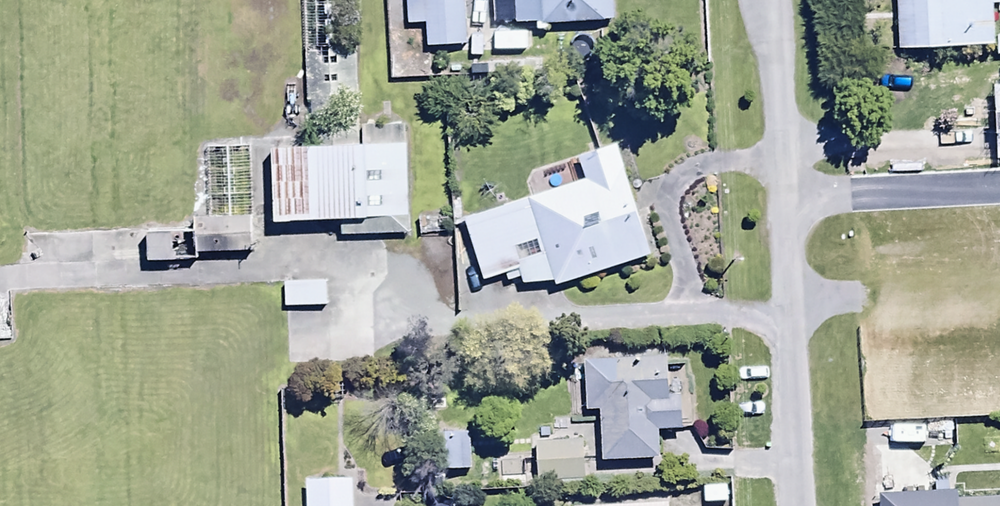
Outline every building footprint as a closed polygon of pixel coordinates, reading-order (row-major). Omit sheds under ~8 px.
[(463,0),(404,0),(405,26),(424,25),(425,47),(464,46),(463,0)] [(492,25),(535,24),(535,32),(547,32),(547,25),(614,24),(613,0),(492,0),(492,25)] [(897,51),(993,48),(991,7),(999,7),(999,0),(895,0),(897,51)] [(319,54),(304,54),(306,149),(270,150),(272,226),(337,225),(337,236),(406,235),(404,128),(362,129),(363,147),(358,147),(356,47),(319,48),(319,54)] [(617,147),(566,163),(573,185),(462,221),(482,285),(506,278),(510,290),(522,286),(526,298),(655,258),(643,219),(640,220),(617,147)] [(251,217),(193,219),(193,231),(145,233),(146,264),(199,263),(199,257),(253,256),(251,217)] [(284,282),(284,307),(327,308),(328,283),(284,282)] [(666,362),(583,366),(586,415),(597,414),(599,466),(656,463),(655,434),(680,433),(679,401),(668,401),(666,362)] [(434,435),(434,474),(471,474),(470,434),(434,435)] [(582,443),(534,444),(535,486),(583,485),(582,443)] [(353,484),(305,485),(306,505),(353,505),(353,484)] [(668,494),(566,499),(566,505),(668,505),(668,494)] [(879,498),(879,505),(999,505),(999,494),(879,498)]
